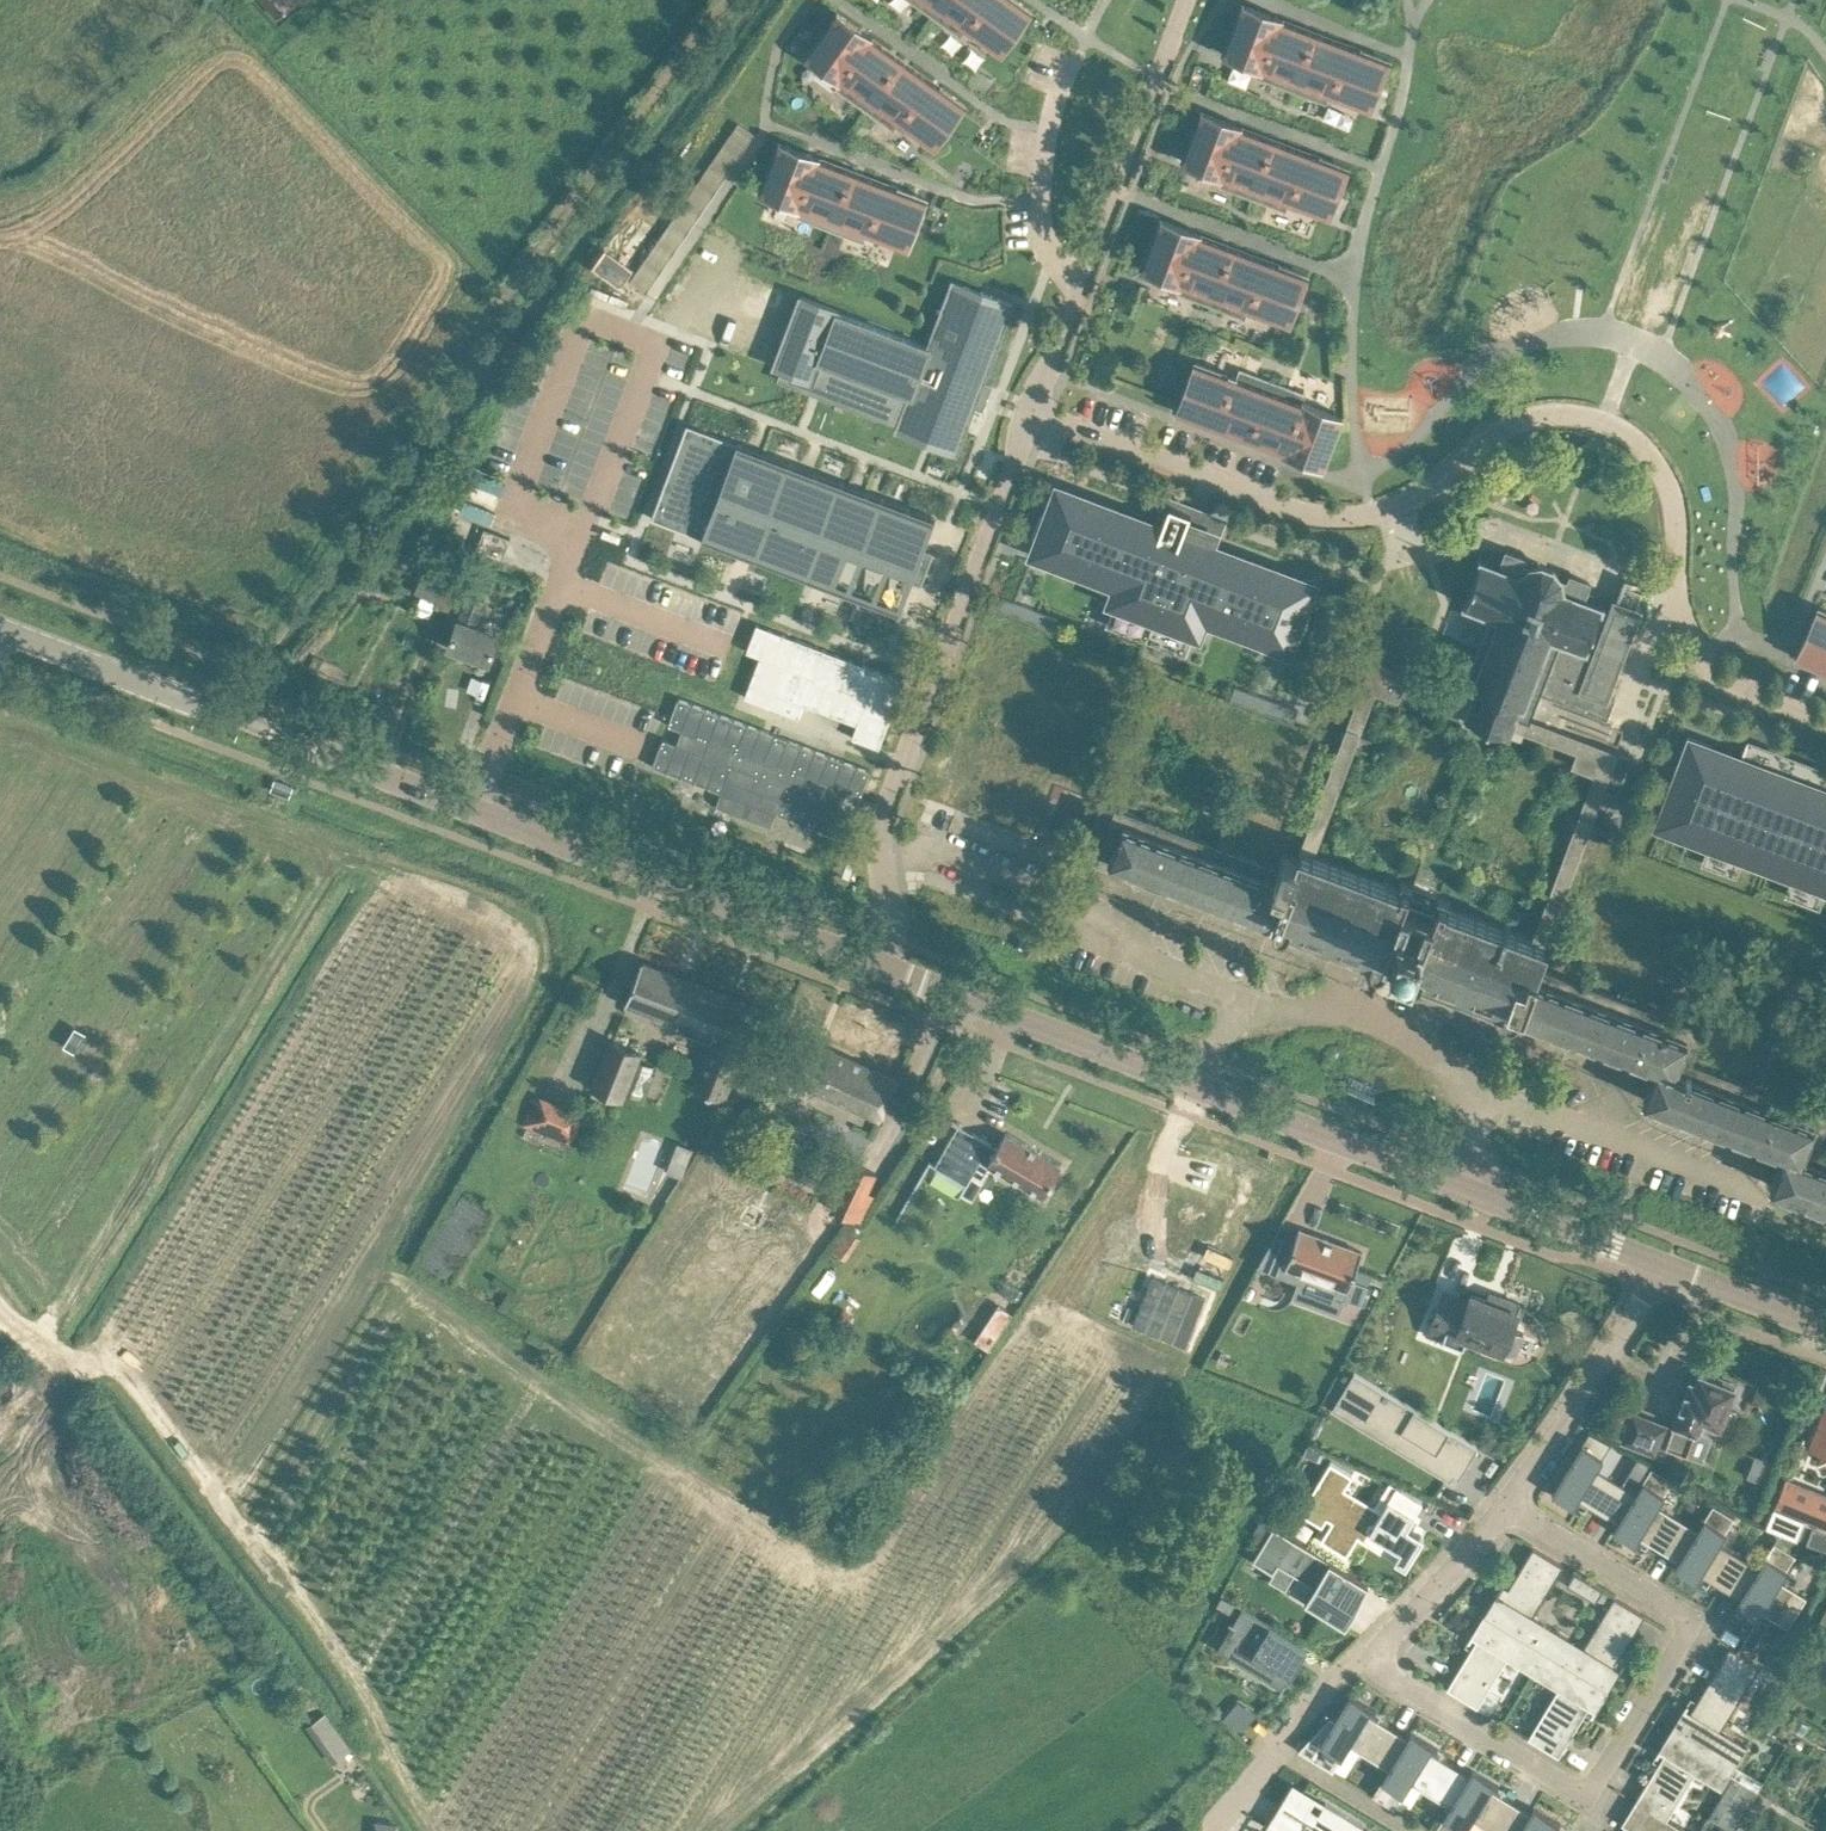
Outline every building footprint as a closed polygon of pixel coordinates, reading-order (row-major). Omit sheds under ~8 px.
[(279,16),(294,0),(264,0),(279,16)] [(941,0),(914,0),(932,13),(941,0)] [(932,13),(960,33),(965,26),(1001,52),(1032,9),(1019,0),(941,0),(932,13)] [(1294,88),(1315,31),(1242,3),(1223,52),(1264,68),(1261,76),(1294,88)] [(865,107),(901,57),(837,11),(806,54),(842,80),(837,86),(865,107)] [(1315,31),(1294,88),(1326,100),(1329,93),(1370,108),(1389,59),(1315,31)] [(901,57),(865,107),(893,127),(898,120),(934,146),(965,102),(901,57)] [(1253,196),(1275,138),(1201,110),(1182,160),(1223,175),(1220,183),(1253,196)] [(738,122),(630,280),(646,291),(754,133),(738,122)] [(833,223),(855,166),(781,138),(763,188),(804,203),(801,211),(833,223)] [(1275,138),(1253,196),(1285,208),(1288,200),(1329,216),(1348,166),(1275,138)] [(855,166),(833,223),(865,235),(868,228),(910,244),(929,194),(855,166)] [(1212,303),(1234,246),(1160,218),(1141,267),(1183,283),(1180,291),(1212,303)] [(631,241),(605,276),(622,288),(623,287),(621,286),(628,275),(631,277),(648,253),(635,244),(631,241)] [(1234,246),(1212,303),(1244,315),(1247,308),(1289,323),(1307,274),(1234,246)] [(897,430),(925,440),(937,445),(957,453),(1014,303),(993,295),(981,291),(953,280),(928,345),(840,312),(841,309),(801,294),(774,365),(783,368),(779,378),(899,424),(897,430)] [(1251,438),(1272,381),(1240,369),(1237,376),(1196,361),(1177,411),(1251,438)] [(1272,381),(1251,438),(1324,466),(1343,416),(1302,401),(1305,393),(1272,381)] [(678,446),(651,517),(900,611),(911,580),(921,583),(933,551),(924,547),(935,516),(699,427),(687,422),(678,446)] [(1058,486),(1033,551),(1117,583),(1111,599),(1115,601),(1194,631),(1198,632),(1204,616),(1288,647),(1313,582),(1216,545),(1209,543),(1213,532),(1200,527),(1204,516),(1190,511),(1191,510),(1169,502),(1161,525),(1154,522),(1058,486)] [(484,527),(477,547),(503,557),(510,537),(484,527)] [(1485,625),(1460,692),(1530,719),(1540,692),(1607,717),(1615,697),(1604,693),(1606,688),(1607,688),(1607,687),(1635,613),(1634,613),(1616,606),(1614,605),(1610,614),(1600,610),(1601,606),(1604,605),(1603,603),(1600,604),(1583,598),(1589,581),(1570,574),(1568,581),(1561,578),(1561,577),(1553,568),(1542,564),(1530,566),(1529,566),(1522,563),(1525,557),(1506,550),(1500,566),(1483,560),(1481,556),(1479,557),(1481,561),(1466,600),(1463,601),(1463,603),(1467,602),(1484,608),(1478,623),(1485,625)] [(421,575),(414,593),(437,602),(444,583),(421,575)] [(458,618),(448,645),(489,661),(499,634),(474,624),(484,598),(469,593),(459,619),(458,618)] [(1819,607),(1797,655),(1825,668),(1825,610),(1819,607)] [(760,655),(745,695),(799,716),(804,702),(857,723),(852,736),(879,746),(905,679),(757,623),(746,650),(760,655)] [(1297,857),(1283,851),(1277,867),(1117,806),(1099,852),(1110,856),(1108,862),(1132,872),(1137,883),(1144,880),(1139,868),(1274,919),(1271,927),(1287,934),(1290,925),(1370,956),(1367,964),(1381,969),(1372,992),(1397,1001),(1405,979),(1420,984),(1423,976),(1503,1006),(1500,1014),(1516,1020),(1519,1012),(1657,1064),(1644,1097),(1783,1150),(1771,1183),(1825,1204),(1825,1152),(1817,1148),(1825,1124),(1825,1113),(1689,1062),(1702,1028),(1540,966),(1540,964),(1537,963),(1604,785),(1617,751),(1530,719),(1460,692),(1372,659),(1297,857)] [(1236,685),(1230,699),(1293,723),(1298,709),(1236,685)] [(663,737),(652,765),(721,791),(716,804),(771,825),(776,812),(845,838),(855,810),(841,805),(846,791),(860,797),(871,769),(679,696),(668,724),(682,729),(677,742),(663,737)] [(1659,822),(1709,841),(1744,854),(1793,873),(1825,885),(1825,789),(1740,757),(1708,744),(1705,752),(1688,746),(1678,772),(1659,822)] [(743,1050),(760,1007),(642,960),(625,1002),(712,1037),(693,1086),(722,1098),(742,1049),(743,1050)] [(880,1118),(898,1079),(794,1030),(775,1070),(880,1118)] [(610,1038),(590,1087),(620,1100),(624,1091),(641,1099),(644,1092),(648,1094),(656,1074),(653,1072),(655,1066),(638,1058),(641,1051),(610,1038)] [(573,1134),(584,1108),(540,1090),(538,1093),(534,1092),(521,1123),(568,1142),(572,1134),(573,1134)] [(958,1125),(950,1138),(935,1163),(966,1181),(980,1156),(989,1161),(988,1163),(1043,1196),(1061,1164),(1006,1132),(997,1146),(953,1120),(952,1121),(958,1125)] [(24,1132),(13,1125),(1,1144),(12,1151),(24,1132)] [(853,1216),(875,1170),(854,1161),(833,1206),(853,1216)] [(1294,1240),(1285,1264),(1348,1289),(1345,1298),(1360,1303),(1368,1283),(1352,1277),(1362,1250),(1299,1227),(1294,1240)] [(1468,1299),(1444,1290),(1427,1332),(1463,1346),(1467,1335),(1515,1353),(1523,1331),(1512,1327),(1521,1303),(1499,1294),(1496,1301),(1471,1291),(1468,1299)] [(1344,1393),(1335,1409),(1350,1418),(1354,1421),(1355,1420),(1363,1425),(1366,1420),(1367,1420),(1373,1411),(1394,1423),(1389,1431),(1414,1445),(1414,1446),(1417,1448),(1412,1455),(1447,1477),(1457,1461),(1464,1466),(1467,1461),(1468,1461),(1478,1445),(1354,1370),(1353,1372),(1357,1374),(1345,1393),(1344,1393)] [(1726,1408),(1734,1386),(1700,1373),(1697,1380),(1691,1378),(1673,1426),(1633,1411),(1622,1439),(1662,1455),(1666,1445),(1687,1453),(1696,1430),(1697,1431),(1700,1423),(1717,1430),(1720,1423),(1730,1427),(1736,1412),(1726,1408)] [(1825,1448),(1825,1399),(1823,1398),(1807,1441),(1825,1448)] [(1617,1414),(1609,1434),(1621,1439),(1628,1419),(1617,1414)] [(1617,1522),(1636,1491),(1596,1467),(1611,1442),(1589,1430),(1552,1491),(1578,1507),(1580,1505),(1574,1502),(1577,1497),(1617,1522)] [(1330,1460),(1304,1503),(1326,1516),(1333,1506),(1338,1509),(1332,1519),(1321,1538),(1347,1553),(1358,1535),(1364,1524),(1370,1528),(1369,1529),(1374,1532),(1375,1531),(1390,1540),(1389,1541),(1393,1543),(1387,1553),(1406,1564),(1423,1534),(1422,1533),(1415,1543),(1401,1534),(1407,1524),(1422,1499),(1396,1484),(1375,1520),(1369,1516),(1372,1512),(1346,1497),(1343,1501),(1338,1497),(1345,1486),(1352,1474),(1330,1460)] [(1651,1465),(1636,1491),(1617,1522),(1613,1528),(1640,1544),(1641,1543),(1635,1539),(1638,1535),(1678,1559),(1697,1529),(1657,1504),(1673,1479),(1651,1465)] [(1350,1483),(1377,1498),(1386,1483),(1359,1468),(1350,1483)] [(1798,1537),(1804,1520),(1817,1488),(1787,1477),(1768,1526),(1798,1537)] [(1813,1523),(1825,1528),(1825,1492),(1817,1488),(1804,1520),(1813,1523)] [(1740,1597),(1758,1566),(1719,1542),(1734,1516),(1713,1503),(1697,1529),(1678,1559),(1675,1566),(1701,1582),(1702,1580),(1697,1577),(1699,1572),(1740,1597)] [(1813,1523),(1806,1540),(1825,1548),(1825,1528),(1813,1523)] [(1369,1583),(1368,1582),(1273,1525),(1262,1544),(1254,1559),(1270,1569),(1273,1571),(1279,1562),(1315,1584),(1311,1592),(1310,1591),(1305,1600),(1324,1611),(1346,1624),(1356,1608),(1369,1583)] [(1774,1540),(1758,1566),(1740,1597),(1736,1603),(1757,1616),(1758,1614),(1761,1609),(1788,1626),(1806,1595),(1780,1579),(1796,1554),(1774,1540)] [(1503,1581),(1484,1612),(1546,1650),(1559,1629),(1557,1628),(1556,1628),(1533,1614),(1564,1564),(1533,1545),(1502,1595),(1498,1593),(1504,1582),(1503,1581)] [(1567,1583),(1581,1591),(1589,1579),(1575,1570),(1567,1583)] [(1603,1588),(1589,1579),(1581,1591),(1596,1600),(1603,1588)] [(1221,1594),(1219,1598),(1216,1603),(1217,1603),(1231,1612),(1237,1604),(1222,1594),(1221,1594)] [(1559,1629),(1546,1650),(1608,1688),(1627,1656),(1625,1655),(1619,1666),(1614,1664),(1645,1613),(1614,1594),(1583,1645),(1560,1631),(1560,1630),(1559,1629)] [(1280,1692),(1296,1665),(1307,1646),(1303,1644),(1242,1607),(1233,1621),(1230,1619),(1229,1621),(1245,1631),(1243,1635),(1243,1634),(1230,1654),(1282,1685),(1278,1691),(1280,1692)] [(1813,1633),(1825,1640),(1825,1608),(1813,1633)] [(1447,1686),(1478,1705),(1508,1655),(1532,1669),(1531,1670),(1533,1671),(1546,1650),(1484,1612),(1468,1638),(1470,1639),(1473,1633),(1477,1636),(1447,1686)] [(1730,1645),(1719,1663),(1749,1682),(1760,1664),(1730,1645)] [(1608,1688),(1546,1650),(1533,1671),(1535,1672),(1535,1671),(1559,1685),(1528,1736),(1559,1755),(1589,1704),(1594,1707),(1591,1712),(1592,1713),(1608,1688)] [(1687,1701),(1671,1727),(1734,1765),(1747,1744),(1721,1728),(1747,1685),(1763,1695),(1776,1673),(1760,1664),(1749,1682),(1719,1663),(1690,1710),(1685,1707),(1688,1702),(1687,1701)] [(1349,1743),(1389,1767),(1407,1736),(1367,1712),(1369,1707),(1375,1711),(1376,1709),(1350,1693),(1335,1718),(1332,1716),(1332,1715),(1330,1714),(1299,1748),(1333,1769),(1349,1743)] [(1239,1697),(1229,1714),(1246,1724),(1257,1708),(1239,1697)] [(323,1717),(318,1719),(332,1757),(350,1750),(339,1721),(327,1726),(323,1717)] [(1721,1786),(1734,1765),(1671,1727),(1655,1752),(1657,1753),(1660,1748),(1665,1751),(1635,1799),(1666,1818),(1667,1817),(1695,1770),(1721,1786)] [(1411,1730),(1407,1736),(1389,1767),(1373,1793),(1394,1806),(1410,1780),(1450,1805),(1468,1774),(1428,1749),(1431,1745),(1437,1748),(1438,1747),(1411,1730)] [(1450,1805),(1434,1830),(1435,1830),(1463,1830),(1471,1818),(1493,1830),(1518,1830),(1530,1812),(1489,1787),(1492,1782),(1498,1786),(1499,1784),(1472,1768),(1468,1774),(1450,1805)] [(1734,1830),(1758,1789),(1733,1775),(1709,1815),(1734,1830)] [(1291,1788),(1269,1825),(1278,1830),(1358,1830),(1362,1824),(1323,1801),(1317,1811),(1308,1806),(1312,1800),(1291,1788)] [(1667,1817),(1666,1818),(1635,1799),(1634,1802),(1635,1802),(1636,1802),(1646,1807),(1633,1829),(1632,1830),(1689,1830),(1667,1817)] [(1530,1812),(1518,1830),(1562,1830),(1551,1824),(1554,1820),(1559,1823),(1560,1821),(1534,1805),(1530,1812)]
